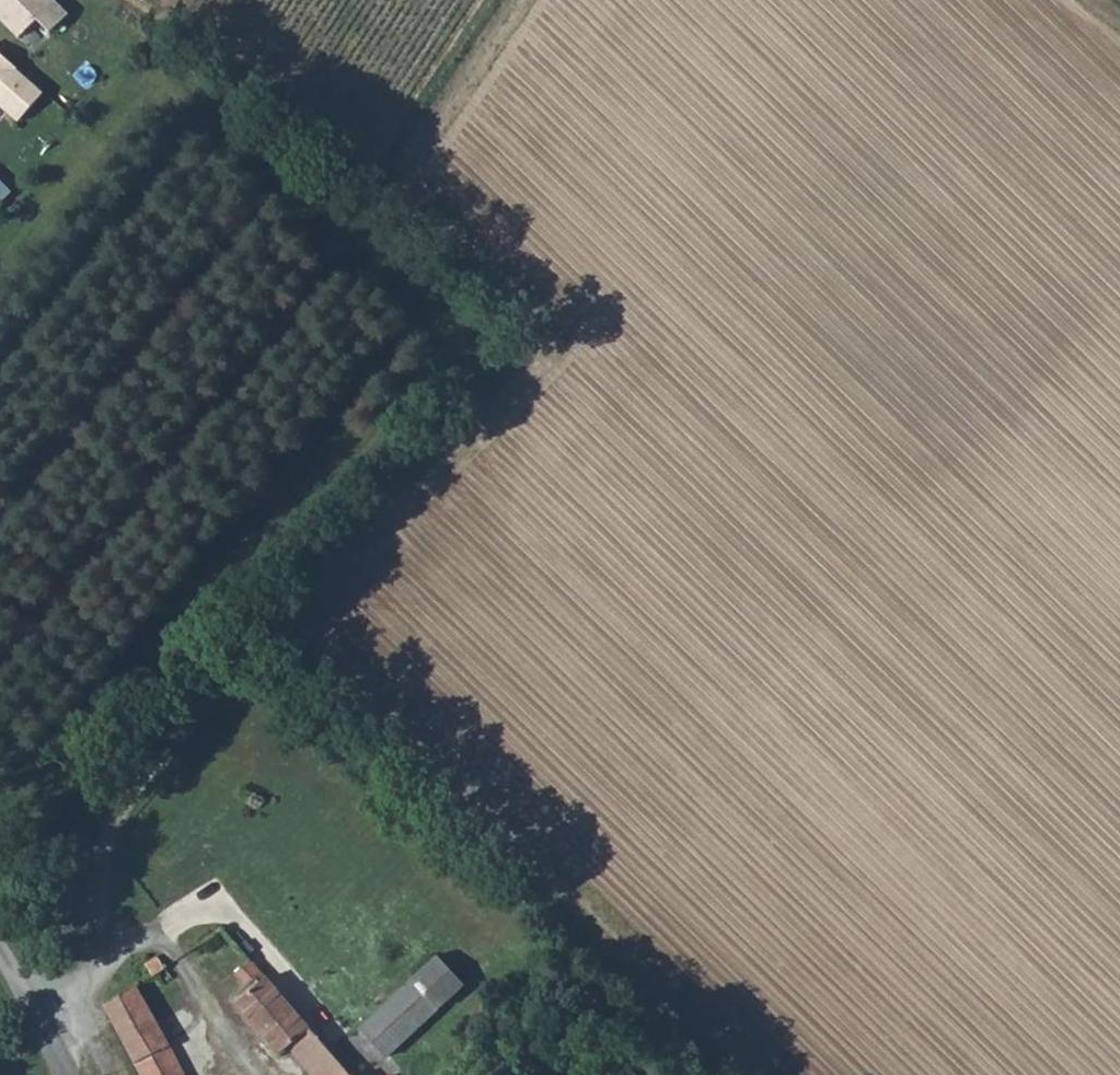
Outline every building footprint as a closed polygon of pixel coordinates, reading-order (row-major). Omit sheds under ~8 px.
[(5,25),(18,38),(37,20),(50,33),(68,15),(53,0),(0,0),(0,20),(5,25)] [(0,54),(0,106),(18,122),(44,92),(0,54)] [(357,1025),(358,1026),(384,1055),(462,983),(433,952),(357,1025)] [(139,1074),(187,1074),(170,1042),(188,1032),(157,970),(163,965),(155,955),(144,963),(149,971),(137,979),(137,982),(104,1006),(139,1074)] [(232,974),(245,991),(231,1003),(276,1054),(284,1046),(309,1074),(357,1074),(367,1066),(344,1040),(331,1052),(250,959),(232,974)]
